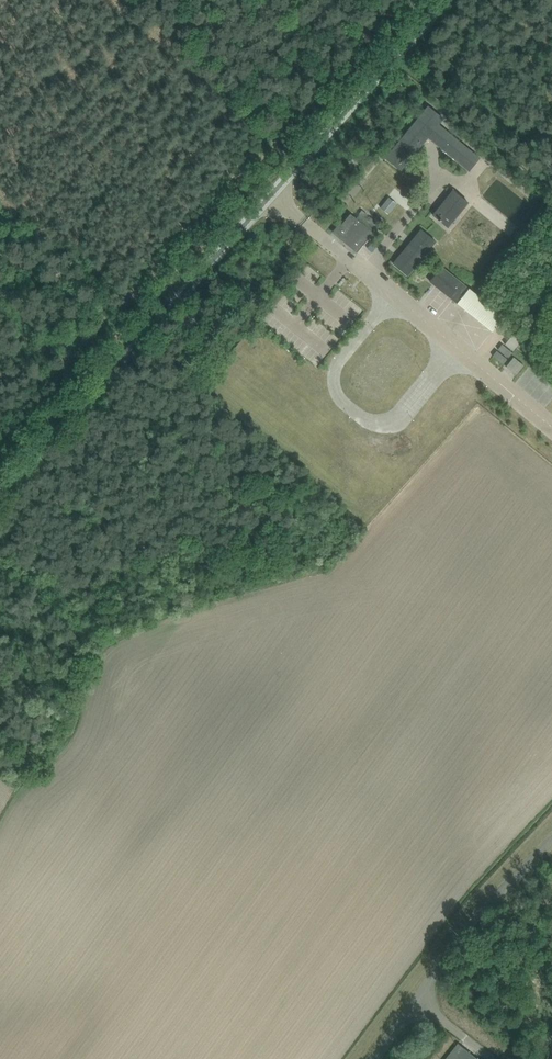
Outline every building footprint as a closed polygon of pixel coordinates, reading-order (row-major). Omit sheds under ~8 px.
[(428,137),(469,171),(480,158),(438,124),(443,118),(428,106),(386,158),(401,170),(428,137)] [(486,167),(478,177),(486,184),(494,174),(486,167)] [(448,227),(468,202),(453,190),(433,215),(448,227)] [(332,232),(335,234),(357,252),(373,232),(351,214),(342,225),(340,223),(332,232)] [(436,242),(421,229),(392,263),(408,276),(436,242)] [(459,245),(449,237),(437,252),(447,261),(459,245)] [(442,266),(430,281),(492,331),(505,316),(442,266)] [(520,341),(512,335),(506,343),(514,350),(520,341)] [(498,349),(508,357),(512,352),(502,344),(498,349)] [(507,359),(496,349),(493,355),(504,363),(507,359)] [(506,366),(516,375),(524,366),(514,357),(506,366)] [(458,1042),(445,1058),(479,1058),(458,1042)]
